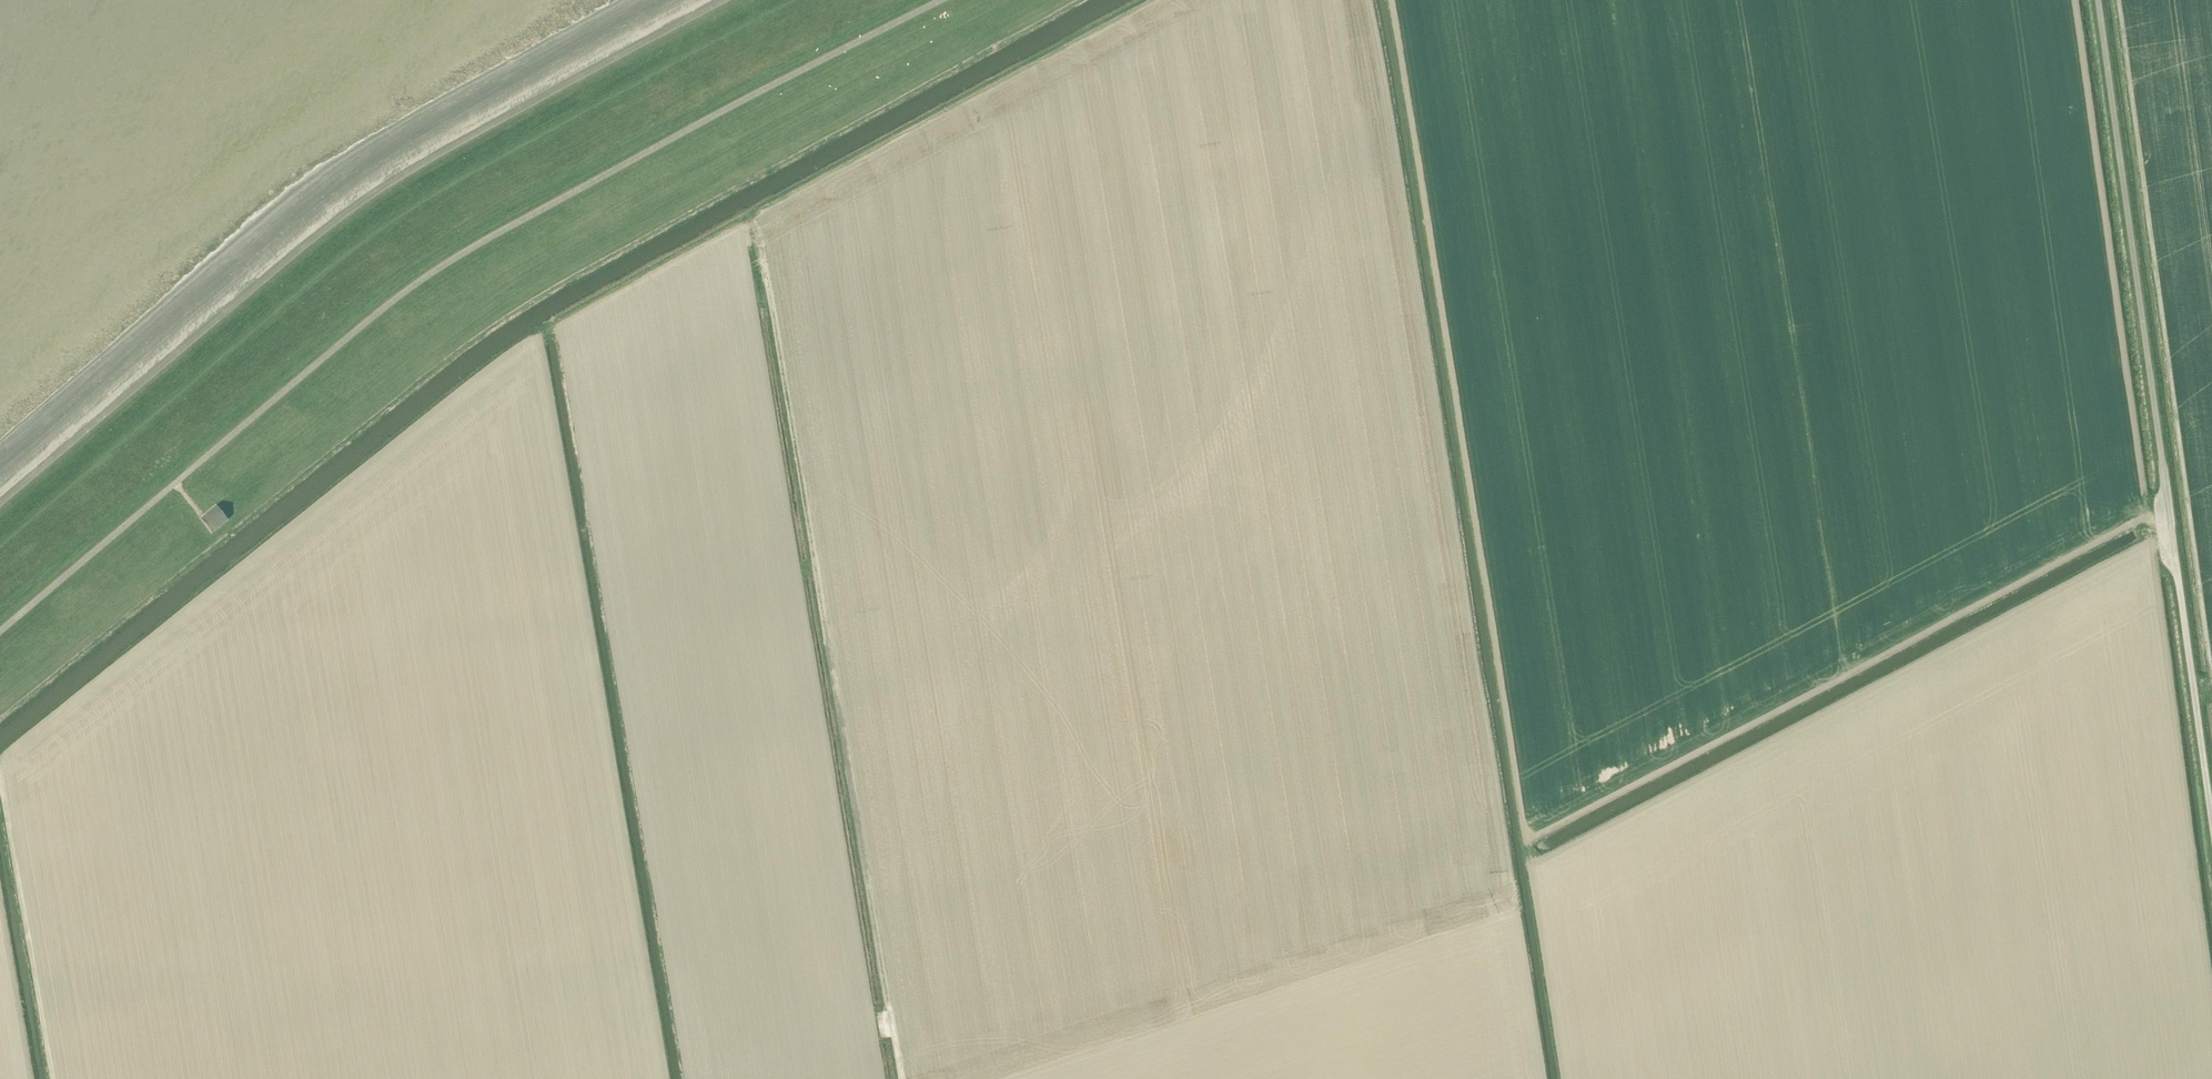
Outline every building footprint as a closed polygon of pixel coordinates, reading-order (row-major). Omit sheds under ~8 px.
[(212,531),(227,519),(217,507),(202,519),(212,531)]
